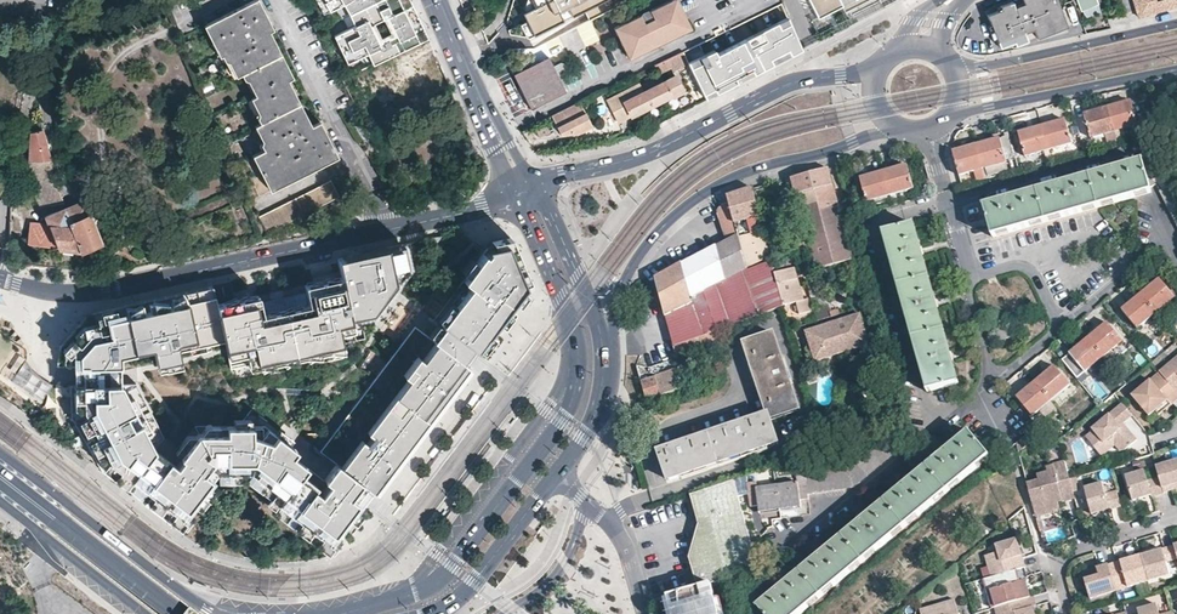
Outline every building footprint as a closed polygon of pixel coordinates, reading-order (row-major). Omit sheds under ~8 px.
[(247,71),(253,84),(258,94),(254,97),(266,120),(257,124),(269,147),(255,154),(261,167),(273,189),(334,158),(316,123),(308,127),(285,81),(290,79),(267,32),(270,30),(254,0),(206,24),(222,55),(227,53),(238,75),(247,71)] [(322,14),(342,3),(348,14),(361,7),(371,3),(376,0),(315,0),(322,14)] [(409,0),(376,0),(371,3),(361,7),(348,14),(354,25),(332,35),(347,63),(367,53),(373,64),(426,38),(419,21),(410,26),(407,19),(416,15),(409,0)] [(624,3),(623,0),(524,0),(519,14),(523,22),(517,26),(525,40),(582,12),(587,22),(624,3)] [(676,0),(671,0),(650,10),(654,18),(644,23),(640,15),(614,27),(629,58),(690,28),(676,0)] [(840,0),(810,0),(819,16),(842,3),(840,0)] [(1024,3),(1014,7),(1012,1),(1000,6),(1001,10),(998,11),(996,12),(987,15),(990,24),(995,37),(998,47),(1009,43),(1013,41),(1014,45),(1027,41),(1026,40),(1024,33),(1022,28),(1031,24),(1033,29),(1036,37),(1066,26),(1056,0),(1023,0),(1024,3)] [(1074,3),(1079,2),(1081,8),(1095,2),(1094,0),(1072,0),(1074,3)] [(1138,16),(1176,5),(1176,0),(1133,0),(1138,16)] [(463,8),(465,15),(472,12),(470,6),(468,5),(463,8)] [(419,21),(416,15),(407,19),(410,26),(419,21)] [(800,47),(786,19),(720,53),(717,47),(690,61),(707,95),(800,47)] [(990,39),(995,37),(990,24),(985,26),(990,39)] [(1022,28),(1024,33),(1033,29),(1031,24),(1022,28)] [(426,38),(373,64),(378,76),(359,85),(369,108),(389,100),(393,111),(449,86),(426,38)] [(681,51),(680,52),(652,65),(657,73),(667,73),(683,65),(687,63),(687,61),(681,51)] [(518,71),(513,73),(531,109),(566,92),(553,65),(550,59),(548,56),(518,71)] [(689,68),(679,73),(695,104),(705,99),(701,91),(694,78),(692,72),(689,68)] [(643,92),(649,105),(669,95),(671,98),(683,91),(674,76),(661,82),(659,76),(645,83),(648,89),(643,92)] [(606,100),(618,122),(649,105),(643,92),(638,83),(606,100)] [(560,135),(569,134),(578,130),(580,133),(591,127),(579,102),(557,112),(551,115),(553,120),(560,135)] [(1114,131),(1137,125),(1131,102),(1107,108),(1114,131)] [(1090,138),(1114,131),(1107,108),(1083,115),(1090,138)] [(1041,127),(1048,150),(1072,143),(1066,120),(1041,127)] [(32,123),(31,132),(41,130),(40,121),(32,123)] [(535,129),(539,138),(550,133),(546,124),(535,129)] [(1018,133),(1025,157),(1048,150),(1041,127),(1018,133)] [(29,156),(29,165),(30,175),(31,185),(40,207),(64,204),(58,189),(50,162),(41,130),(31,132),(29,156)] [(976,145),(982,169),(985,168),(1006,162),(1007,162),(1001,138),(976,145)] [(953,151),(959,176),(982,169),(976,145),(953,151)] [(1102,206),(1137,196),(1151,193),(1150,188),(1155,185),(1176,227),(1176,188),(1176,187),(1164,164),(1147,177),(1142,161),(1075,180),(983,206),(992,238),(1102,206)] [(1008,171),(1006,162),(985,168),(987,177),(1008,171)] [(889,196),(895,194),(913,189),(907,165),(882,172),(889,196)] [(261,167),(247,174),(257,195),(258,196),(273,189),(261,167)] [(816,270),(852,261),(828,178),(826,169),(789,179),(803,225),(795,227),(804,256),(812,255),(814,264),(816,270)] [(985,179),(982,169),(959,176),(962,186),(985,179)] [(859,180),(864,203),(889,196),(882,172),(859,180)] [(330,180),(314,188),(276,208),(258,216),(267,232),(289,221),(306,212),(335,198),(338,196),(330,180)] [(747,269),(772,261),(753,189),(727,197),(747,269)] [(723,221),(728,241),(656,278),(661,298),(666,316),(747,269),(727,197),(723,200),(720,209),(718,213),(720,219),(723,221)] [(101,243),(96,233),(85,205),(83,200),(76,203),(65,208),(44,217),(48,226),(52,237),(57,249),(77,251),(81,252),(101,243)] [(26,244),(34,245),(57,249),(52,237),(48,226),(43,225),(29,224),(26,244)] [(957,383),(945,341),(926,268),(914,225),(882,233),(898,293),(926,392),(957,383)] [(120,247),(129,243),(116,235),(111,238),(114,246),(120,247)] [(478,280),(450,317),(485,345),(534,281),(517,239),(495,243),(470,275),(478,280)] [(341,276),(351,316),(372,312),(408,264),(403,244),(369,252),(338,258),(341,276)] [(775,274),(783,272),(780,259),(772,261),(775,274)] [(675,346),(717,330),(784,307),(775,274),(772,261),(747,269),(666,316),(675,346)] [(784,307),(804,301),(795,268),(783,272),(775,274),(784,307)] [(224,301),(216,303),(224,338),(227,351),(230,368),(342,343),(338,324),(351,321),(351,316),(341,276),(304,284),(305,291),(260,301),(259,294),(224,301)] [(1156,313),(1175,298),(1159,279),(1140,294),(1156,313)] [(212,285),(125,304),(126,313),(214,294),(212,285)] [(214,294),(126,313),(135,351),(153,346),(157,363),(180,358),(178,348),(190,346),(209,342),(224,338),(216,303),(214,294)] [(1121,311),(1136,329),(1156,313),(1140,294),(1121,311)] [(121,383),(120,381),(120,373),(119,362),(119,354),(135,351),(126,313),(125,304),(89,312),(60,346),(56,367),(74,366),(83,366),(83,375),(84,383),(84,384),(75,384),(70,385),(71,417),(99,467),(102,472),(123,488),(130,479),(153,496),(145,505),(173,526),(180,517),(181,517),(209,479),(246,480),(300,521),(297,525),(332,551),(365,507),(360,504),(355,500),(361,492),(365,486),(335,464),(331,469),(323,479),(286,451),(290,445),(284,441),(270,430),(259,422),(220,422),(220,429),(200,430),(184,453),(186,454),(180,463),(157,447),(167,434),(136,382),(121,383)] [(817,360),(836,354),(869,345),(868,343),(870,343),(862,315),(860,316),(859,314),(808,328),(809,331),(807,331),(814,358),(817,358),(817,360)] [(406,373),(335,464),(371,490),(475,358),(485,345),(450,317),(439,330),(406,373)] [(1103,357),(1122,341),(1107,322),(1088,338),(1103,357)] [(996,332),(998,341),(1015,336),(1012,327),(996,332)] [(708,346),(710,352),(723,347),(717,330),(675,346),(677,357),(708,346)] [(744,343),(768,414),(658,452),(668,481),(778,443),(769,419),(799,409),(773,332),(744,343)] [(1088,338),(1069,354),(1084,372),(1103,357),(1088,338)] [(209,342),(190,346),(192,352),(211,348),(209,342)] [(180,358),(157,363),(157,367),(158,368),(181,363),(181,362),(180,358)] [(51,384),(24,360),(16,372),(47,392),(51,384)] [(1160,373),(1176,394),(1176,360),(1160,373)] [(83,366),(74,366),(75,375),(75,384),(84,384),(84,383),(83,375),(83,366)] [(1035,382),(1050,401),(1070,385),(1054,366),(1035,382)] [(641,381),(646,402),(686,387),(680,369),(641,381)] [(1080,379),(1101,402),(1112,392),(1091,369),(1080,379)] [(1156,412),(1169,401),(1173,406),(1176,403),(1176,394),(1160,373),(1133,396),(1150,417),(1156,412)] [(1016,398),(1031,416),(1050,401),(1035,382),(1016,398)] [(1156,412),(1160,417),(1173,406),(1169,401),(1156,412)] [(1137,442),(1124,425),(1134,418),(1123,405),(1092,431),(1094,433),(1086,439),(1096,452),(1109,441),(1114,448),(1118,452),(1125,452),(1137,442)] [(457,438),(471,420),(468,417),(454,436),(457,438)] [(1028,422),(1025,425),(1030,431),(1034,428),(1028,422)] [(274,426),(270,430),(284,441),(287,436),(274,426)] [(900,531),(952,488),(989,456),(969,432),(758,607),(763,613),(801,613),(900,531)] [(902,447),(891,433),(851,466),(805,472),(805,475),(808,494),(850,488),(854,488),(884,463),(902,447)] [(1096,452),(1102,458),(1114,448),(1109,441),(1096,452)] [(486,459),(494,449),(490,446),(482,457),(486,459)] [(431,473),(445,455),(441,452),(427,471),(431,473)] [(1156,468),(1159,478),(1164,495),(1171,492),(1170,488),(1176,486),(1176,462),(1156,468)] [(1039,476),(1040,482),(1028,485),(1033,504),(1036,516),(1041,515),(1053,512),(1059,510),(1057,503),(1065,500),(1056,467),(1047,469),(1048,474),(1039,476)] [(1164,495),(1159,478),(1148,481),(1145,471),(1126,476),(1133,502),(1147,498),(1146,495),(1151,494),(1152,497),(1153,498),(1164,495)] [(465,487),(473,476),(469,473),(461,485),(465,487)] [(796,483),(798,483),(801,500),(809,499),(808,494),(805,475),(796,477),(796,483)] [(690,494),(700,525),(699,528),(697,536),(691,558),(699,588),(711,584),(762,571),(758,557),(756,550),(733,480),(690,494)] [(750,508),(757,507),(755,489),(754,482),(747,483),(750,508)] [(776,485),(779,508),(801,505),(801,500),(798,483),(796,483),(776,485)] [(1121,508),(1117,492),(1106,495),(1102,484),(1085,489),(1093,516),(1105,512),(1104,509),(1110,508),(1111,511),(1121,508)] [(759,512),(779,508),(776,485),(755,489),(757,507),(759,512)] [(371,490),(365,486),(361,492),(355,500),(360,504),(367,496),(371,490)] [(1041,515),(1036,516),(1040,532),(1045,531),(1041,515)] [(990,569),(993,578),(1009,573),(1016,571),(1026,568),(1017,540),(998,546),(1000,554),(987,558),(990,569)] [(1174,547),(1141,557),(1148,582),(1170,576),(1166,563),(1176,560),(1176,559),(1174,547)] [(1141,557),(1141,556),(1109,566),(1117,592),(1148,583),(1148,582),(1141,557)] [(1096,570),(1097,574),(1098,577),(1093,579),(1091,575),(1082,578),(1089,600),(1117,592),(1109,566),(1096,570)] [(1020,583),(1016,571),(1009,573),(1012,585),(1020,583)] [(993,578),(984,581),(987,592),(992,609),(995,609),(1030,598),(1025,581),(1020,583),(1012,585),(1009,573),(993,578)] [(711,584),(699,588),(667,597),(671,613),(719,613),(711,584)] [(1034,597),(1030,598),(995,609),(997,613),(1034,613),(1033,608),(1037,607),(1034,597)] [(956,601),(920,612),(921,613),(960,613),(956,601)] [(1156,606),(1137,611),(1138,613),(1159,613),(1156,606)]
